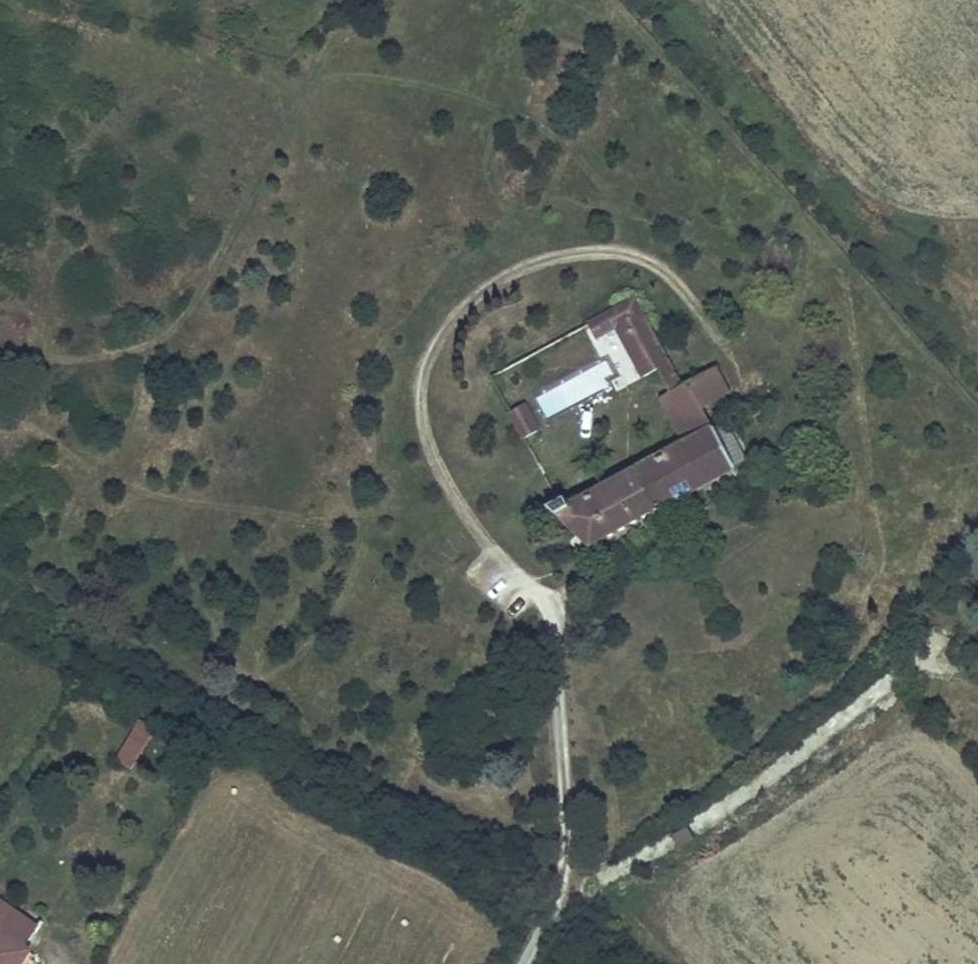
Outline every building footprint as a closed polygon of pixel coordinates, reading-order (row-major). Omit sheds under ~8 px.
[(666,362),(680,387),(689,382),(641,295),(596,319),(603,331),(624,319),(652,370),(666,362)] [(680,387),(666,395),(691,440),(716,427),(704,405),(737,390),(723,363),(689,382),(680,387)] [(530,399),(518,406),(532,433),(544,426),(530,399)] [(719,432),(716,427),(691,440),(572,502),(565,495),(549,505),(589,547),(743,463),(735,445),(741,441),(732,424),(719,432)] [(154,727),(135,717),(115,757),(133,767),(154,727)] [(26,950),(21,945),(33,926),(0,904),(0,963),(16,963),(26,950)]
